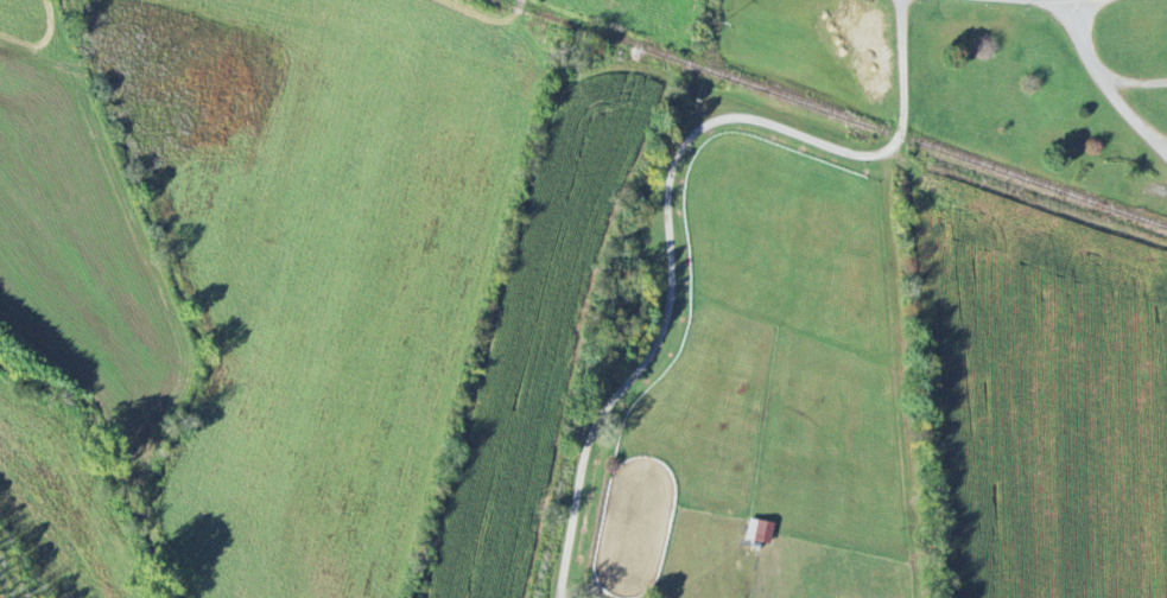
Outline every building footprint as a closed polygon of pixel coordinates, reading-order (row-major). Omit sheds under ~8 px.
[(769,546),(774,525),(750,519),(745,540),(769,546)]
